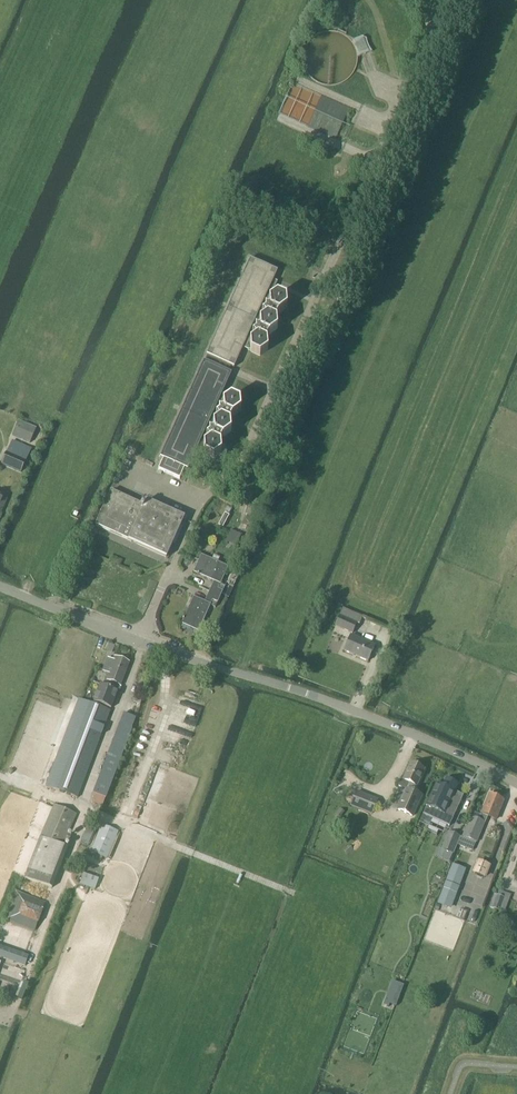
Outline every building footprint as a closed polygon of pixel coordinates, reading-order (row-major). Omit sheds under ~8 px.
[(355,62),(355,61),(355,57),(353,51),(351,47),(347,42),(343,39),(339,37),(334,35),(328,34),(322,35),(317,37),(313,39),(309,42),(305,47),(303,51),(302,56),(301,61),(302,66),(303,71),(305,76),(309,80),(313,84),(318,86),(322,87),(327,88),(332,88),(338,86),(343,84),(347,81),(350,77),(353,72),(354,67),(355,62)] [(362,37),(354,40),(353,42),(358,57),(372,52),(369,48),(368,44),(366,39),(362,37)] [(341,141),(354,113),(293,85),(280,113),(341,141)] [(160,458),(163,460),(158,470),(179,480),(184,469),(187,470),(193,456),(199,459),(201,454),(219,462),(226,456),(226,446),(220,443),(223,438),(231,431),(230,422),(232,416),(233,416),(240,410),(239,401),(222,393),(230,374),(227,373),(230,366),(234,368),(242,349),(259,357),(268,350),(267,341),(266,341),(269,335),(277,329),(276,319),(279,313),(279,314),(286,308),(286,298),(268,290),(277,271),(250,259),(206,355),(203,362),(160,458)] [(29,442),(35,429),(17,422),(11,435),(29,442)] [(20,472),(30,449),(12,441),(2,465),(20,472)] [(112,491),(96,525),(166,557),(185,517),(147,500),(144,505),(112,491)] [(213,581),(211,586),(208,592),(219,597),(224,586),(220,584),(227,567),(200,555),(193,572),(213,581)] [(204,601),(193,597),(181,624),(199,631),(213,601),(217,602),(219,597),(208,592),(204,601)] [(363,617),(343,608),(339,616),(359,625),(363,617)] [(352,633),(356,624),(338,617),(335,626),(352,633)] [(375,646),(350,635),(344,651),(368,662),(375,646)] [(108,674),(103,686),(103,687),(118,692),(129,663),(114,657),(113,661),(108,659),(103,672),(108,674)] [(103,686),(100,685),(93,702),(112,709),(118,692),(103,687),(103,686)] [(135,698),(142,700),(144,692),(138,690),(135,698)] [(84,701),(51,788),(76,798),(110,711),(84,701)] [(92,800),(93,800),(92,804),(102,807),(106,798),(131,729),(135,718),(124,713),(120,724),(92,800)] [(407,791),(421,797),(422,796),(413,792),(423,770),(411,764),(404,780),(401,779),(398,786),(407,790),(407,791)] [(458,785),(445,779),(441,788),(436,786),(434,785),(424,806),(425,806),(422,814),(449,826),(452,820),(461,800),(453,796),(458,785)] [(421,797),(407,791),(398,811),(412,818),(421,797)] [(371,815),(377,801),(355,792),(349,807),(371,815)] [(479,820),(471,817),(460,847),(473,852),(486,818),(495,821),(503,801),(489,795),(479,820)] [(54,804),(40,837),(28,870),(55,880),(68,848),(66,847),(70,837),(67,836),(77,814),(54,804)] [(340,819),(344,812),(340,809),(335,815),(340,819)] [(89,845),(97,826),(88,822),(80,841),(89,845)] [(119,832),(102,825),(90,852),(96,855),(94,859),(101,862),(103,857),(107,859),(119,832)] [(448,832),(441,850),(453,855),(461,837),(448,832)] [(489,868),(479,864),(474,873),(485,878),(489,868)] [(451,904),(463,871),(450,866),(438,900),(451,904)] [(89,876),(83,874),(79,885),(95,890),(99,879),(89,876)] [(46,903),(16,891),(5,921),(35,932),(46,903)] [(504,913),(509,900),(495,895),(490,908),(504,913)] [(0,946),(0,958),(26,966),(29,955),(0,946)] [(392,981),(383,1005),(388,1007),(389,1004),(396,1007),(404,985),(392,981)]
